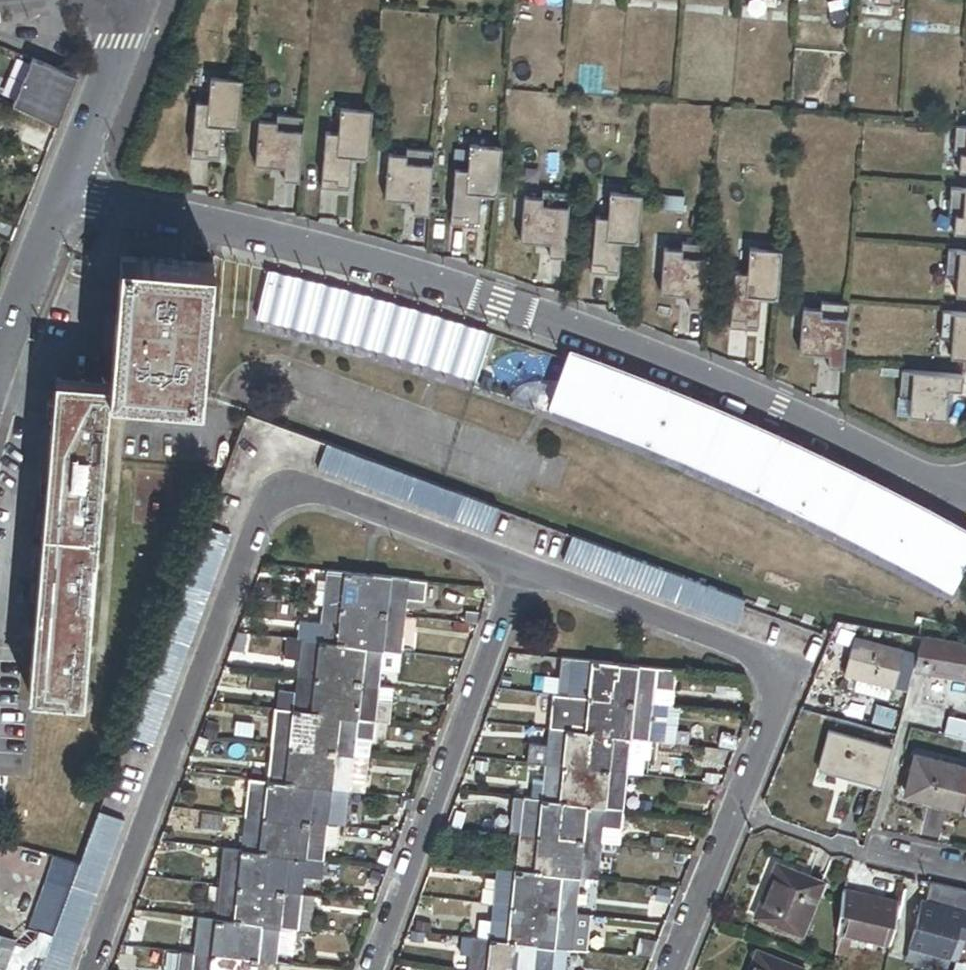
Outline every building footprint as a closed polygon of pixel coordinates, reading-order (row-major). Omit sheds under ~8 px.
[(871,7),(898,8),(898,0),(872,0),(871,7)] [(73,74),(45,63),(30,103),(58,113),(73,74)] [(236,131),(240,82),(211,80),(210,105),(196,104),(191,160),(218,162),(220,129),(236,131)] [(370,113),(341,110),(339,136),(325,135),(320,191),(347,193),(350,160),(366,161),(370,113)] [(302,120),(272,118),(272,125),(254,124),(251,166),(283,169),(282,182),(296,183),(302,120)] [(955,128),(954,155),(965,157),(965,173),(965,129),(955,128)] [(495,198),(499,149),(470,147),(468,172),(454,172),(450,228),(476,230),(478,197),(495,198)] [(428,218),(432,155),(403,153),(402,160),(385,159),(382,202),(412,204),(411,217),(428,218)] [(950,189),(948,217),(959,218),(958,235),(965,236),(965,191),(950,189)] [(563,261),(567,198),(538,195),(538,202),(520,202),(517,243),(547,247),(546,259),(563,261)] [(635,245),(639,197),(611,195),(609,219),(595,219),(590,276),(617,278),(619,245),(635,245)] [(702,311),(707,248),(677,245),(676,252),(659,251),(655,294),(686,296),(686,309),(702,311)] [(775,302),(779,253),(751,251),(748,275),(735,275),(730,332),(756,334),(759,300),(775,302)] [(946,251),(943,277),(954,279),(953,296),(965,297),(965,252),(946,251)] [(213,266),(120,258),(110,382),(108,397),(201,404),(213,266)] [(489,334),(268,272),(254,320),(476,382),(489,334)] [(841,368),(847,305),(817,302),(816,309),(799,308),(794,351),(826,354),(826,366),(841,368)] [(940,312),(938,339),(949,341),(948,358),(965,360),(965,315),(940,312)] [(689,394),(657,381),(630,371),(581,352),(569,347),(567,355),(578,359),(627,378),(654,388),(686,401),(754,430),(798,450),(820,461),(851,476),(902,502),(933,518),(965,536),(965,527),(936,511),(905,495),(854,469),(824,454),(801,443),(757,423),(689,394)] [(686,401),(654,388),(627,378),(578,359),(567,355),(548,406),(577,417),(630,437),(661,450),(691,462),(725,478),(753,490),(778,502),(805,514),(828,526),(885,554),(911,568),(940,585),(952,591),(965,564),(965,536),(933,518),(902,502),(851,476),(820,461),(798,450),(754,430),(686,401)] [(962,376),(899,370),(897,398),(908,399),(906,416),(946,420),(948,391),(960,391),(962,376)] [(83,700),(108,397),(110,382),(55,377),(28,696),(83,700)] [(488,534),(496,511),(326,448),(317,471),(488,534)] [(230,536),(205,527),(127,737),(151,747),(230,536)] [(734,626),(743,602),(572,539),(563,563),(734,626)] [(324,590),(322,609),(364,613),(367,579),(326,574),(325,583),(324,590)] [(367,579),(364,613),(404,617),(406,603),(408,583),(367,579)] [(408,583),(406,603),(423,605),(425,585),(408,583)] [(364,613),(322,609),(318,646),(339,648),(360,650),(364,613)] [(404,617),(364,613),(360,650),(382,652),(400,654),(404,617)] [(922,637),(916,657),(913,670),(965,679),(965,645),(922,637)] [(913,670),(916,657),(853,640),(844,675),(907,692),(913,670)] [(285,642),(283,662),(298,664),(300,644),(285,642)] [(339,648),(318,646),(300,644),(298,664),(296,678),(336,683),(339,648)] [(360,650),(339,648),(336,683),(378,687),(382,652),(360,650)] [(571,681),(574,661),(561,660),(559,679),(571,681)] [(574,661),(571,681),(570,696),(609,700),(613,666),(574,661)] [(655,670),(613,666),(609,700),(652,705),(653,690),(655,670)] [(655,670),(653,690),(673,692),(675,672),(655,670)] [(332,718),(336,683),(296,678),(294,696),(293,714),(315,716),(332,718)] [(571,681),(559,679),(557,695),(570,696),(571,681)] [(886,688),(857,681),(854,691),(883,698),(886,688)] [(378,689),(378,687),(336,683),(332,718),(357,721),(375,723),(377,703),(378,689)] [(392,691),(378,689),(377,703),(390,705),(392,691)] [(653,690),(652,705),(671,707),(673,692),(653,690)] [(278,694),(276,712),(293,714),(294,696),(278,694)] [(609,700),(570,696),(566,733),(589,735),(605,737),(609,700)] [(652,705),(609,700),(605,737),(631,740),(648,742),(652,705)] [(390,705),(377,703),(375,723),(388,724),(390,705)] [(311,751),(315,716),(293,714),(276,712),(274,712),(271,747),(311,751)] [(357,721),(332,718),(315,716),(311,751),(354,756),(355,740),(357,721)] [(948,718),(944,735),(965,740),(965,722),(948,718)] [(375,723),(357,721),(355,740),(373,742),(375,723)] [(585,771),(589,735),(566,733),(548,731),(546,746),(544,766),(544,767),(585,771)] [(818,771),(880,788),(891,751),(829,733),(818,771)] [(631,740),(605,737),(589,735),(585,771),(627,776),(628,760),(631,740)] [(371,757),(373,742),(355,740),(354,756),(371,757)] [(544,766),(546,746),(529,744),(527,764),(544,766)] [(311,751),(271,747),(268,768),(267,784),(288,786),(308,788),(311,751)] [(354,756),(311,751),(308,788),(330,791),(350,793),(354,756)] [(371,757),(354,756),(350,793),(367,795),(371,757)] [(963,810),(965,797),(965,769),(915,756),(905,795),(963,810)] [(644,762),(628,760),(627,776),(642,777),(644,762)] [(267,784),(268,768),(250,766),(248,782),(267,784)] [(585,771),(544,767),(542,785),(540,802),(564,805),(581,807),(585,771)] [(623,811),(627,776),(585,771),(581,807),(623,811)] [(285,823),(288,786),(267,784),(248,782),(244,819),(285,823)] [(540,802),(542,785),(530,784),(528,801),(540,802)] [(330,791),(308,788),(288,786),(285,823),(327,827),(330,791)] [(519,835),(523,800),(512,799),(509,834),(519,835)] [(560,840),(564,805),(540,802),(528,801),(523,800),(519,835),(560,840)] [(623,811),(581,807),(564,805),(560,840),(601,844),(603,829),(621,831),(623,811)] [(52,937),(40,969),(68,969),(123,822),(98,812),(79,864),(52,937)] [(281,858),(285,823),(244,819),(241,854),(262,856),(281,858)] [(324,848),(327,827),(285,823),(281,858),(305,860),(323,862),(324,848)] [(338,829),(327,827),(324,848),(336,849),(338,829)] [(603,829),(601,844),(619,846),(621,831),(603,829)] [(556,877),(560,840),(519,835),(515,872),(537,874),(556,877)] [(601,844),(560,840),(556,877),(579,879),(597,881),(601,844)] [(262,856),(241,854),(222,852),(219,885),(258,889),(262,856)] [(52,937),(79,864),(53,856),(28,928),(52,937)] [(305,860),(281,858),(262,856),(258,889),(301,893),(302,886),(303,880),(305,860)] [(323,862),(305,860),(303,880),(312,881),(321,882),(323,862)] [(777,864),(755,917),(801,936),(823,883),(777,864)] [(537,874),(515,872),(497,870),(496,880),(495,892),(493,906),(533,910),(537,874)] [(579,879),(556,877),(537,874),(533,910),(575,915),(576,906),(577,895),(579,879)] [(495,892),(496,880),(485,879),(484,890),(495,892)] [(929,884),(926,902),(921,901),(916,922),(937,928),(935,932),(951,936),(949,947),(959,950),(955,962),(965,965),(965,891),(929,884)] [(258,889),(219,885),(215,924),(237,926),(254,928),(258,889)] [(301,893),(258,889),(254,928),(279,931),(295,932),(297,933),(301,893)] [(899,903),(844,891),(838,936),(890,948),(899,903)] [(577,895),(576,906),(585,907),(587,896),(577,895)] [(303,897),(299,933),(311,934),(314,899),(303,897)] [(529,947),(533,910),(493,906),(491,924),(489,943),(512,945),(529,947)] [(575,916),(575,915),(533,910),(529,947),(554,950),(571,952),(575,916)] [(575,916),(571,952),(585,953),(589,917),(575,916)] [(237,926),(215,924),(197,922),(194,955),(234,960),(237,926)] [(489,943),(491,924),(477,922),(475,941),(489,943)] [(949,947),(951,936),(935,932),(937,928),(916,922),(911,949),(930,954),(955,962),(959,950),(949,947)] [(279,931),(254,928),(237,926),(234,960),(276,964),(276,956),(279,931)] [(52,937),(28,928),(26,927),(16,943),(7,969),(40,969),(52,937)] [(279,931),(276,956),(292,958),(295,932),(279,931)] [(16,943),(0,937),(0,969),(7,969),(16,943)] [(469,958),(471,941),(458,939),(456,956),(469,958)] [(512,945),(489,943),(475,941),(471,941),(469,958),(468,969),(509,969),(512,945)] [(529,947),(512,945),(509,969),(552,969),(554,952),(554,950),(529,947)] [(925,969),(930,954),(911,949),(907,963),(925,969)] [(554,952),(552,969),(564,969),(566,953),(554,952)] [(749,969),(802,969),(757,952),(749,969)] [(194,955),(192,969),(233,969),(234,960),(194,955)] [(276,964),(234,960),(233,969),(275,969),(276,964)]
